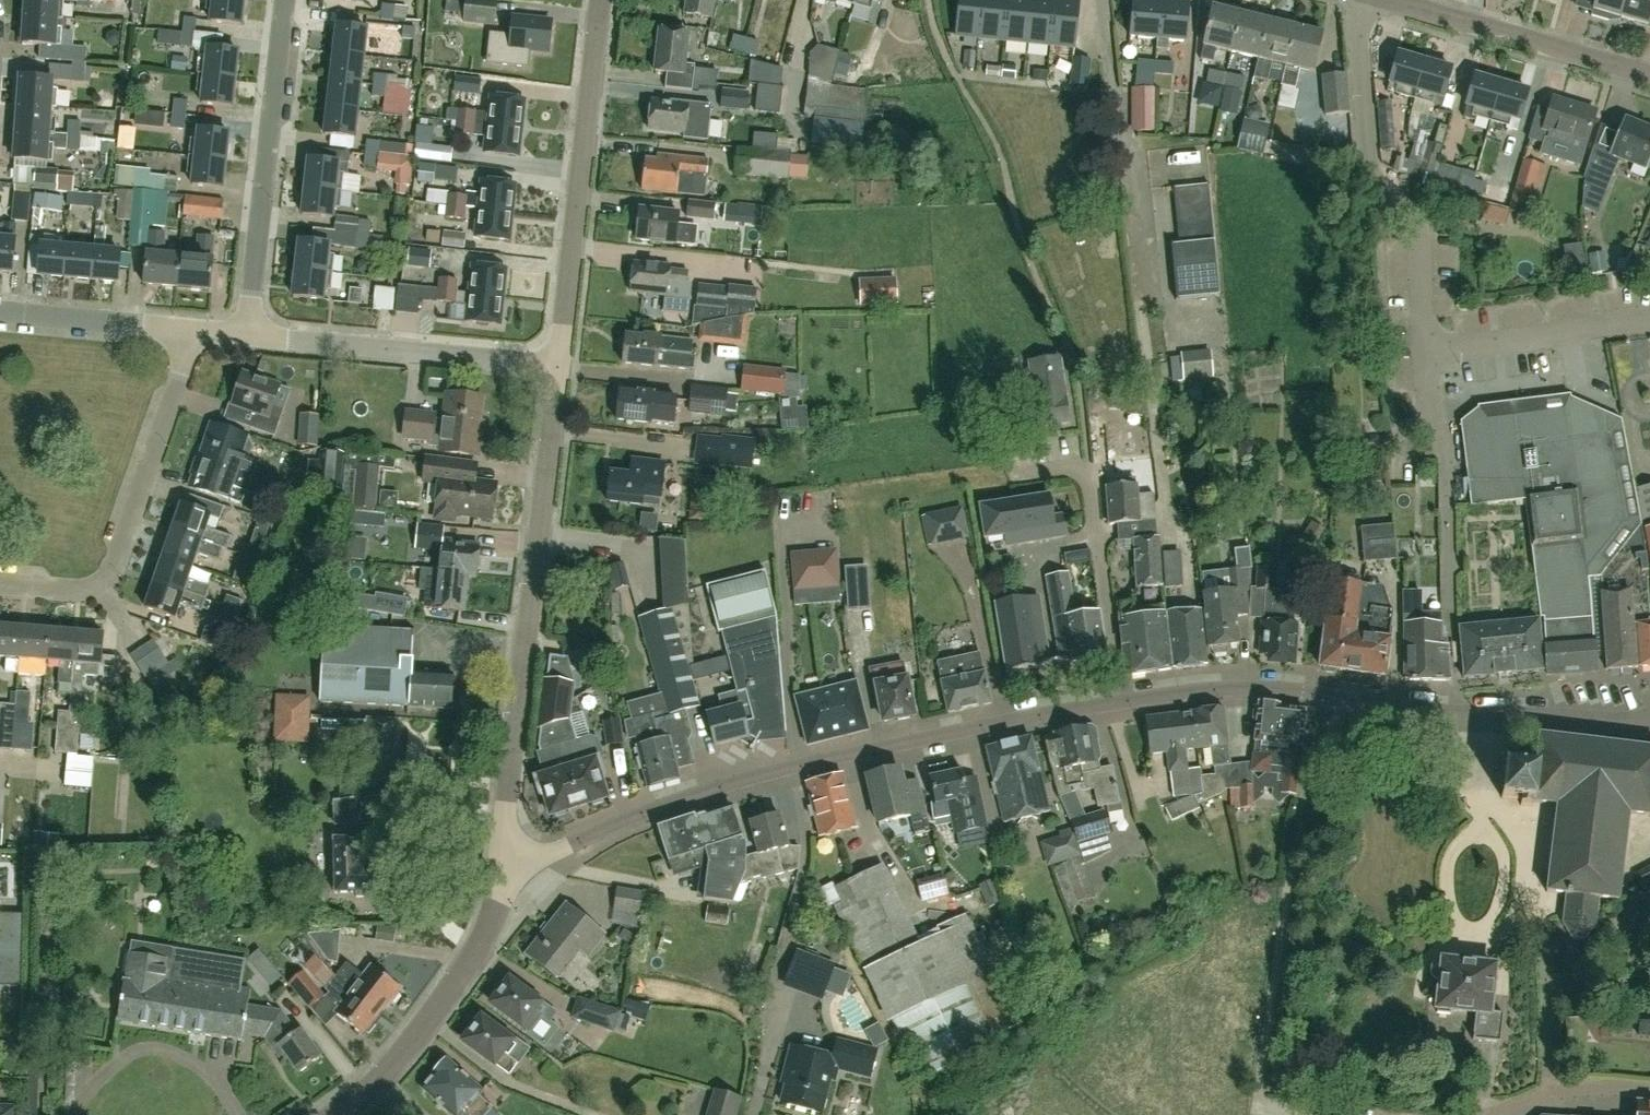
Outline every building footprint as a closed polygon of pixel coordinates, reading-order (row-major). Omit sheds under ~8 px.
[(24,15),(62,18),(63,2),(76,3),(76,7),(89,8),(90,0),(25,0),(24,15)] [(242,0),(206,0),(204,19),(239,24),(242,0)] [(494,24),(495,16),(497,0),(466,0),(464,0),(447,0),(445,19),(494,24)] [(683,13),(712,19),(712,18),(715,0),(685,0),(683,13)] [(853,3),(870,8),(873,0),(854,0),(853,3)] [(979,36),(983,0),(958,0),(954,34),(979,36)] [(979,36),(1002,39),(1006,0),(983,0),(979,36)] [(1002,39),(1026,42),(1030,0),(1006,0),(1002,39)] [(1026,42),(1049,44),(1054,0),(1030,0),(1026,42)] [(1049,44),(1073,47),(1078,0),(1054,0),(1049,44)] [(1156,40),(1160,1),(1151,0),(1133,0),(1129,37),(1156,40)] [(1617,16),(1620,17),(1625,0),(1595,0),(1591,15),(1615,23),(1617,16)] [(1620,17),(1647,25),(1649,14),(1649,0),(1625,0),(1620,17)] [(1187,4),(1160,1),(1156,40),(1157,40),(1156,48),(1168,50),(1169,41),(1185,43),(1187,4)] [(381,16),(381,18),(404,21),(406,7),(382,4),(381,16)] [(1216,49),(1231,52),(1240,14),(1212,7),(1203,46),(1200,59),(1212,62),(1216,49)] [(182,28),(182,30),(195,32),(203,32),(204,19),(188,18),(189,11),(176,10),(175,17),(172,16),(171,27),(182,28)] [(1267,20),(1240,14),(1231,52),(1257,58),(1267,20)] [(62,18),(24,15),(22,43),(40,44),(39,60),(50,60),(73,62),(85,63),(87,47),(60,46),(61,30),(67,31),(67,19),(62,18)] [(1270,61),(1285,65),(1286,65),(1294,26),(1295,27),(1296,21),(1278,17),(1277,22),(1267,20),(1257,58),(1253,77),(1266,80),(1270,61)] [(549,52),(552,22),(513,18),(512,36),(490,33),(487,62),(528,66),(529,50),(549,52)] [(337,26),(334,54),(363,57),(366,29),(337,26)] [(1313,72),(1323,33),(1295,27),(1294,26),(1286,65),(1285,65),(1280,86),(1296,89),(1301,69),(1313,72)] [(403,27),(402,38),(414,39),(415,28),(403,27)] [(193,48),(195,32),(182,30),(182,32),(160,29),(159,44),(193,48)] [(658,29),(654,71),(666,72),(664,87),(692,90),(694,64),(683,63),(687,32),(658,29)] [(745,38),(733,35),(730,49),(741,52),(745,38)] [(741,52),(754,56),(758,41),(745,38),(741,52)] [(1320,67),(1332,69),(1336,43),(1323,42),(1320,67)] [(846,81),(849,69),(849,65),(837,62),(840,51),(818,45),(809,54),(808,76),(832,83),(833,78),(846,81)] [(200,56),(198,73),(233,78),(237,50),(208,46),(207,57),(200,56)] [(334,54),(331,80),(360,84),(363,57),(334,54)] [(1389,82),(1386,91),(1396,94),(1414,99),(1424,62),(1396,54),(1389,82)] [(1088,87),(1091,59),(1072,58),(1072,61),(1071,61),(1069,85),(1088,87)] [(1134,87),(1150,89),(1154,61),(1137,60),(1134,87)] [(1150,89),(1154,89),(1171,91),(1174,63),(1154,61),(1150,89)] [(84,82),(85,63),(73,62),(71,81),(84,82)] [(1424,62),(1414,99),(1431,103),(1441,106),(1443,98),(1451,69),(1424,62)] [(1015,79),(1016,66),(1003,65),(1001,78),(1015,79)] [(1209,70),(1206,83),(1224,86),(1226,73),(1209,70)] [(230,106),(233,78),(198,73),(196,92),(203,93),(202,102),(230,106)] [(1322,76),(1326,115),(1349,113),(1346,73),(1322,76)] [(374,74),(373,85),(411,90),(411,88),(397,86),(398,76),(374,74)] [(56,108),(56,107),(57,90),(51,90),(51,79),(48,78),(20,76),(18,104),(49,107),(56,108)] [(480,95),(481,79),(455,76),(452,92),(480,95)] [(1474,76),(1466,104),(1466,105),(1463,118),(1468,119),(1475,121),(1476,117),(1490,121),(1500,84),(1474,76)] [(331,80),(327,107),(357,110),(360,84),(331,80)] [(808,83),(804,118),(815,119),(865,126),(869,90),(831,86),(808,83)] [(1490,121),(1507,125),(1506,128),(1516,131),(1527,91),(1518,88),(1500,84),(1490,121)] [(410,100),(411,90),(373,85),(372,96),(410,100)] [(1225,87),(1220,111),(1234,114),(1239,89),(1225,87)] [(747,111),(749,91),(722,88),(720,108),(747,111)] [(1132,89),(1133,131),(1138,131),(1154,131),(1154,120),(1154,89),(1150,89),(1132,89)] [(490,96),(487,124),(521,128),(524,100),(490,96)] [(175,99),(173,115),(186,116),(188,101),(175,99)] [(1413,142),(1404,175),(1416,178),(1414,184),(1428,188),(1440,146),(1429,143),(1435,119),(1429,114),(1431,103),(1414,99),(1409,117),(1407,136),(1413,142)] [(1537,107),(1527,138),(1543,143),(1539,155),(1580,167),(1583,155),(1587,142),(1596,112),(1561,101),(1553,99),(1549,110),(1537,107)] [(651,101),(648,129),(684,132),(683,139),(708,141),(711,105),(688,103),(688,101),(670,100),(670,103),(651,101)] [(18,104),(16,132),(54,134),(54,133),(55,117),(49,116),(49,107),(18,104)] [(353,138),(357,110),(327,107),(324,135),(353,138)] [(456,121),(475,123),(476,111),(457,110),(447,108),(445,120),(456,121)] [(191,139),(189,156),(224,160),(227,132),(203,129),(204,118),(186,116),(173,115),(171,128),(190,130),(189,139),(191,139)] [(815,119),(812,148),(862,153),(865,126),(815,119)] [(1613,145),(1609,154),(1594,148),(1584,178),(1607,187),(1619,157),(1649,169),(1649,130),(1643,128),(1623,119),(1613,145)] [(67,134),(80,135),(81,122),(67,120),(67,134)] [(518,156),(521,128),(487,124),(475,123),(456,121),(454,133),(486,136),(484,152),(518,156)] [(1262,155),(1265,140),(1264,140),(1267,125),(1243,121),(1238,150),(1262,155)] [(54,134),(16,132),(14,160),(51,162),(52,150),(115,154),(115,144),(102,143),(102,139),(80,137),(80,135),(67,134),(54,133),(54,134)] [(414,158),(415,146),(405,145),(367,140),(365,152),(379,154),(412,158),(414,158)] [(414,158),(442,162),(444,146),(416,143),(415,146),(414,158)] [(736,164),(735,175),(788,180),(788,178),(790,155),(790,152),(738,148),(736,164)] [(789,173),(806,176),(810,156),(793,153),(789,173)] [(379,154),(377,167),(399,170),(396,193),(404,194),(405,185),(409,186),(412,158),(379,154)] [(704,195),(707,159),(656,154),(656,159),(645,158),(642,189),(704,195)] [(222,170),(224,160),(189,156),(187,173),(193,174),(192,184),(220,188),(222,170)] [(1397,157),(1393,171),(1403,174),(1407,160),(1397,157)] [(338,162),(308,159),(305,186),(341,191),(343,174),(347,174),(349,164),(338,162)] [(1512,198),(1509,211),(1524,215),(1528,203),(1528,202),(1535,178),(1536,178),(1540,164),(1524,159),(1519,173),(1512,198)] [(1438,162),(1429,192),(1454,199),(1457,189),(1470,193),(1473,184),(1457,179),(1460,169),(1455,167),(1440,163),(1438,162)] [(120,166),(121,185),(160,183),(159,164),(120,166)] [(34,189),(68,193),(68,191),(74,192),(75,173),(58,171),(59,169),(35,168),(34,189)] [(166,176),(165,192),(177,193),(178,183),(179,177),(166,176)] [(1473,184),(1470,193),(1482,196),(1486,183),(1474,180),(1473,184)] [(466,207),(478,209),(513,213),(516,186),(482,182),(480,193),(466,191),(465,196),(448,194),(447,205),(466,207)] [(1175,299),(1218,295),(1208,185),(1173,189),(1178,245),(1170,246),(1175,299)] [(339,208),(341,191),(305,186),(302,214),(332,218),(332,216),(333,207),(339,208)] [(68,191),(68,193),(67,205),(101,208),(103,195),(74,192),(68,191)] [(17,221),(28,222),(31,194),(14,193),(11,221),(17,221)] [(65,210),(65,195),(36,194),(36,209),(65,210)] [(140,194),(138,220),(154,221),(156,195),(140,194)] [(713,220),(715,203),(688,201),(687,217),(713,220)] [(465,219),(466,207),(447,205),(445,218),(465,219)] [(696,245),(698,226),(677,224),(678,216),(679,212),(639,208),(636,239),(696,245)] [(755,208),(753,225),(760,226),(762,209),(755,208)] [(510,240),(513,213),(478,209),(475,236),(510,240)] [(357,234),(358,219),(336,216),(335,232),(356,234),(357,234)] [(371,221),(358,219),(357,234),(356,234),(354,248),(378,251),(380,237),(369,236),(371,221)] [(0,238),(0,270),(12,271),(16,224),(4,223),(3,238),(0,238)] [(465,238),(466,233),(444,230),(442,246),(464,249),(465,238)] [(143,282),(176,285),(179,255),(162,253),(164,233),(148,231),(146,244),(143,282)] [(40,244),(51,245),(51,237),(31,235),(28,266),(38,267),(40,244)] [(94,249),(92,249),(90,277),(116,280),(119,251),(104,250),(106,237),(95,236),(94,249)] [(195,256),(179,255),(176,285),(209,289),(212,264),(214,238),(197,236),(195,256)] [(298,240),(295,268),(332,272),(334,254),(327,253),(328,243),(298,240)] [(38,273),(64,275),(67,247),(51,245),(40,244),(38,267),(38,273)] [(64,275),(90,277),(92,249),(67,247),(64,275)] [(446,251),(448,267),(468,265),(466,249),(446,251)] [(427,269),(429,252),(410,251),(409,267),(427,269)] [(689,297),(691,282),(686,281),(687,271),(669,269),(670,264),(652,262),(652,265),(633,263),(630,291),(665,294),(663,312),(688,315),(689,297)] [(469,293),(503,297),(506,269),(472,266),(469,293)] [(330,289),(332,272),(295,268),(292,296),(322,300),(323,289),(330,289)] [(457,292),(459,280),(439,278),(437,290),(457,292)] [(862,305),(897,304),(895,280),(861,282),(862,305)] [(728,286),(728,287),(699,284),(696,307),(727,310),(726,319),(755,315),(757,289),(728,286)] [(500,325),(503,297),(469,293),(457,292),(437,290),(398,285),(395,312),(417,315),(419,299),(436,301),(456,304),(456,306),(468,308),(466,321),(500,325)] [(361,302),(363,289),(350,288),(348,300),(361,302)] [(393,310),(395,290),(375,288),(373,309),(379,309),(393,310)] [(691,343),(692,339),(644,335),(644,337),(625,335),(622,363),(689,369),(691,343)] [(1070,422),(1062,378),(1059,357),(1028,362),(1039,428),(1070,422)] [(1218,360),(1185,359),(1185,377),(1218,378),(1218,360)] [(785,374),(786,370),(743,365),(741,391),(783,395),(785,374)] [(274,437),(284,410),(272,407),(279,386),(242,373),(231,404),(255,413),(250,428),(274,437)] [(688,412),(724,416),(724,411),(737,413),(738,394),(727,393),(728,389),(691,385),(690,398),(688,412)] [(677,397),(654,395),(654,392),(638,390),(637,393),(619,391),(616,418),(651,422),(652,419),(675,421),(677,397)] [(436,419),(437,414),(407,410),(403,440),(429,443),(428,446),(441,448),(440,450),(475,454),(482,397),(448,393),(444,420),(436,419)] [(1629,538),(1641,524),(1621,420),(1569,397),(1562,398),(1539,400),(1486,407),(1477,408),(1460,422),(1470,506),(1525,499),(1539,617),(1542,617),(1548,675),(1595,670),(1594,656),(1600,656),(1606,656),(1601,594),(1602,594),(1600,576),(1629,538)] [(241,505),(250,477),(254,467),(238,461),(240,455),(245,457),(249,455),(252,447),(250,442),(245,441),(247,436),(210,424),(199,460),(196,459),(191,474),(193,475),(189,488),(241,505)] [(317,447),(318,431),(299,430),(298,446),(317,447)] [(720,467),(752,470),(756,439),(721,435),(721,438),(697,435),(697,440),(694,465),(720,468),(720,467)] [(346,452),(345,465),(358,466),(354,501),(354,505),(342,504),(342,510),(351,511),(374,513),(374,509),(376,509),(380,468),(391,469),(395,470),(397,454),(347,448),(346,452)] [(321,452),(320,462),(319,478),(318,489),(341,491),(345,454),(321,452)] [(476,463),(461,461),(425,457),(423,480),(438,481),(435,510),(436,510),(435,518),(453,520),(454,512),(492,517),(496,482),(474,480),(476,463)] [(632,460),(630,475),(610,473),(607,501),(642,505),(643,496),(661,498),(665,464),(632,460)] [(1137,495),(1136,484),(1104,487),(1106,525),(1139,522),(1140,540),(1156,539),(1156,537),(1155,537),(1152,494),(1137,495)] [(1641,519),(1649,518),(1649,486),(1636,489),(1641,519)] [(1020,542),(1064,535),(1061,514),(1052,516),(1048,494),(1013,500),(1020,542)] [(713,500),(707,500),(708,498),(692,495),(689,519),(705,521),(705,518),(710,518),(713,500)] [(232,536),(205,527),(209,514),(220,518),(224,507),(204,500),(201,511),(180,504),(171,530),(223,548),(222,548),(227,549),(232,536)] [(1015,543),(1020,542),(1013,500),(979,505),(984,539),(1013,534),(1015,543)] [(927,546),(969,538),(963,508),(921,516),(927,546)] [(386,514),(374,513),(351,511),(350,523),(384,526),(386,514)] [(418,524),(415,547),(422,548),(442,550),(440,570),(466,573),(476,574),(477,570),(480,568),(480,561),(478,558),(478,553),(479,545),(457,543),(458,540),(442,538),(444,526),(418,524)] [(1649,666),(1649,623),(1648,623),(1644,578),(1649,578),(1644,542),(1641,524),(1629,538),(1600,576),(1602,594),(1601,594),(1606,656),(1607,669),(1649,666)] [(1363,561),(1396,559),(1394,525),(1360,526),(1363,561)] [(191,566),(196,553),(218,560),(222,548),(223,548),(171,530),(162,556),(191,566)] [(370,552),(389,551),(388,530),(368,531),(370,552)] [(1135,588),(1160,586),(1156,539),(1140,540),(1133,541),(1133,539),(1132,539),(1135,588)] [(244,544),(241,554),(258,560),(261,550),(244,544)] [(1186,546),(1165,547),(1166,559),(1172,558),(1173,587),(1188,586),(1186,546)] [(1249,548),(1234,549),(1236,570),(1246,569),(1251,568),(1249,548)] [(837,550),(791,553),(794,590),(840,587),(837,550)] [(1066,565),(1092,561),(1090,550),(1064,554),(1066,565)] [(255,570),(258,560),(241,554),(238,564),(255,570)] [(162,556),(154,582),(205,599),(209,587),(187,580),(191,566),(162,556)] [(1293,602),(1272,590),(1274,568),(1258,567),(1257,589),(1251,588),(1249,617),(1262,618),(1260,653),(1269,654),(1269,661),(1293,663),(1294,640),(1298,640),(1299,627),(1295,627),(1295,625),(1286,624),(1286,615),(1293,602)] [(421,568),(418,590),(425,591),(432,592),(430,607),(436,608),(463,611),(466,573),(440,570),(421,568)] [(867,607),(864,568),(847,569),(849,608),(867,607)] [(1231,591),(1201,595),(1203,613),(1202,614),(1207,649),(1210,648),(1213,654),(1226,653),(1228,646),(1239,644),(1235,617),(1247,615),(1243,591),(1248,591),(1246,569),(1236,570),(1228,570),(1228,571),(1231,591)] [(714,745),(735,739),(750,747),(749,748),(752,749),(754,747),(752,745),(760,731),(785,728),(772,612),(762,570),(703,585),(715,633),(718,632),(735,691),(718,696),(722,711),(706,716),(714,745)] [(1069,663),(1107,657),(1100,612),(1075,616),(1068,573),(1045,576),(1059,663),(1068,661),(1069,663)] [(1346,574),(1345,582),(1331,580),(1327,621),(1325,621),(1319,667),(1363,672),(1385,675),(1390,628),(1388,628),(1390,610),(1391,606),(1384,586),(1373,585),(1360,583),(1361,575),(1346,574)] [(688,603),(685,576),(663,583),(664,610),(638,617),(663,711),(664,713),(684,708),(699,704),(695,688),(694,688),(686,664),(692,662),(686,604),(688,603)] [(205,599),(154,582),(145,608),(174,618),(178,604),(201,611),(205,599)] [(1440,613),(1420,613),(1419,592),(1403,592),(1405,679),(1449,681),(1446,645),(1440,646),(1440,613)] [(350,607),(372,611),(374,597),(352,593),(350,607)] [(227,595),(223,606),(240,611),(244,601),(227,595)] [(1038,596),(1016,599),(1028,670),(1041,668),(1040,665),(1049,663),(1038,596)] [(1028,670),(1016,599),(994,603),(1006,674),(1028,670)] [(400,613),(425,616),(426,602),(402,600),(400,613)] [(1141,614),(1140,608),(1134,609),(1133,600),(1117,603),(1126,674),(1172,669),(1164,610),(1141,614)] [(237,620),(240,611),(223,606),(221,614),(237,620)] [(1174,668),(1207,664),(1200,611),(1180,610),(1167,613),(1174,668)] [(1499,675),(1544,670),(1539,619),(1459,627),(1464,678),(1499,675)] [(6,657),(4,673),(19,674),(19,671),(18,671),(19,662),(21,628),(0,627),(0,657),(6,657)] [(326,627),(321,698),(410,704),(410,705),(452,708),(455,672),(411,670),(413,632),(326,627)] [(19,662),(18,671),(19,671),(32,672),(33,660),(46,660),(49,630),(21,628),(19,662)] [(46,660),(46,666),(59,667),(58,683),(71,684),(75,632),(49,630),(46,660)] [(68,727),(67,733),(78,733),(78,735),(81,735),(95,736),(98,736),(98,726),(79,725),(83,675),(113,677),(115,657),(100,656),(102,634),(75,632),(71,684),(69,712),(68,727)] [(145,679),(167,663),(152,641),(129,657),(145,679)] [(948,712),(990,702),(979,652),(936,662),(948,712)] [(565,809),(578,804),(559,748),(557,741),(572,736),(566,720),(572,683),(565,657),(550,655),(546,679),(544,679),(536,728),(539,727),(536,745),(538,751),(536,752),(541,767),(534,769),(536,777),(534,777),(540,794),(543,795),(549,814),(554,812),(556,818),(566,814),(565,809)] [(909,718),(909,715),(913,714),(909,697),(913,696),(910,680),(906,681),(902,661),(874,667),(869,668),(875,699),(878,698),(883,720),(897,717),(898,720),(909,718)] [(868,729),(859,693),(856,682),(823,690),(826,701),(823,701),(828,720),(823,721),(827,739),(868,729)] [(826,701),(823,690),(795,696),(807,744),(827,739),(823,721),(828,720),(823,701),(826,701)] [(15,705),(14,721),(29,722),(31,692),(17,691),(15,705)] [(0,711),(0,748),(12,749),(13,729),(14,721),(15,705),(1,703),(0,711)] [(1252,764),(1251,772),(1284,775),(1282,794),(1296,795),(1300,759),(1295,759),(1297,745),(1302,746),(1305,711),(1278,709),(1279,706),(1257,704),(1257,707),(1253,706),(1252,719),(1256,719),(1252,764)] [(306,731),(307,706),(278,705),(277,729),(306,731)] [(664,713),(663,711),(624,721),(627,738),(635,736),(637,745),(636,745),(647,786),(679,777),(676,767),(686,765),(678,736),(691,733),(684,708),(664,713)] [(1212,768),(1231,765),(1224,708),(1192,712),(1196,749),(1209,747),(1212,768)] [(586,710),(571,714),(577,735),(592,731),(586,710)] [(58,711),(57,732),(67,733),(68,727),(69,712),(58,711)] [(1196,749),(1192,712),(1145,718),(1150,755),(1166,753),(1169,773),(1170,772),(1173,794),(1174,803),(1164,807),(1172,822),(1200,809),(1198,804),(1203,802),(1199,776),(1199,768),(1187,770),(1185,750),(1196,749)] [(368,720),(339,719),(338,747),(366,749),(365,778),(396,779),(400,720),(368,718),(368,720)] [(608,745),(624,743),(620,719),(603,721),(606,746),(608,745)] [(1520,761),(1520,725),(1488,725),(1488,761),(1520,761)] [(1061,797),(1071,821),(1077,842),(1082,856),(1054,868),(1072,906),(1096,895),(1085,864),(1112,851),(1107,832),(1109,831),(1104,811),(1084,815),(1074,792),(1071,792),(1067,786),(1083,783),(1084,789),(1095,787),(1099,806),(1107,805),(1108,814),(1123,811),(1121,802),(1119,802),(1112,767),(1099,769),(1097,762),(1101,757),(1096,734),(1096,732),(1088,727),(1087,728),(1086,727),(1056,733),(1056,736),(1044,738),(1046,746),(1058,798),(1061,797)] [(55,752),(55,753),(66,754),(68,754),(76,755),(77,755),(78,735),(78,733),(67,733),(57,732),(55,752)] [(602,797),(606,795),(601,778),(603,775),(597,759),(601,756),(602,756),(599,747),(596,738),(589,736),(566,744),(567,745),(559,748),(578,804),(591,800),(593,806),(604,802),(602,797)] [(1538,736),(1537,749),(1535,768),(1524,767),(1504,765),(1503,776),(1503,781),(1501,799),(1520,801),(1519,805),(1531,806),(1532,802),(1556,805),(1548,879),(1546,892),(1565,894),(1562,917),(1562,922),(1570,938),(1584,939),(1596,926),(1599,898),(1619,900),(1620,895),(1621,888),(1627,824),(1629,813),(1649,816),(1649,747),(1538,736)] [(1033,816),(1049,812),(1033,749),(1030,738),(986,748),(1004,823),(1033,816)] [(68,756),(66,786),(92,788),(94,758),(76,756),(68,756)] [(918,780),(902,784),(898,768),(866,777),(878,823),(910,815),(914,835),(929,831),(918,780)] [(954,833),(986,827),(976,778),(964,781),(961,770),(929,777),(935,802),(930,803),(932,820),(951,817),(954,833)] [(1199,776),(1203,802),(1219,794),(1225,789),(1223,773),(1199,776)] [(838,832),(856,828),(842,774),(806,783),(812,806),(808,807),(810,816),(814,815),(820,837),(838,832)] [(1230,788),(1230,809),(1240,808),(1255,808),(1255,785),(1239,785),(1239,787),(1230,788)] [(332,827),(382,825),(382,823),(404,819),(424,816),(420,792),(419,787),(332,801),(332,827)] [(76,791),(76,802),(95,802),(95,792),(76,791)] [(692,815),(657,827),(668,860),(673,859),(679,875),(708,865),(703,900),(709,901),(731,904),(732,905),(739,886),(744,872),(744,857),(744,842),(741,841),(729,805),(693,817),(692,815)] [(744,872),(739,886),(759,880),(782,874),(782,873),(797,869),(799,847),(787,846),(778,814),(773,815),(749,822),(758,853),(751,855),(744,857),(744,872)] [(1079,856),(1071,828),(1058,832),(1060,836),(1040,843),(1044,855),(1048,867),(1079,856)] [(335,893),(356,892),(356,896),(380,896),(379,891),(399,891),(397,837),(382,838),(333,839),(334,875),(332,876),(333,889),(334,890),(335,893)] [(968,914),(937,927),(938,929),(920,938),(919,939),(883,864),(855,878),(846,882),(833,887),(839,901),(833,903),(837,914),(863,970),(862,970),(888,1023),(891,1022),(919,1059),(924,1057),(934,1076),(989,1049),(987,1045),(993,1042),(991,1038),(1019,1024),(968,914)] [(1642,886),(1645,891),(1649,888),(1648,883),(1649,882),(1649,866),(1634,873),(1637,878),(1641,886),(1642,886)] [(639,914),(643,892),(617,888),(613,910),(639,914)] [(709,901),(705,923),(727,926),(727,925),(731,904),(709,901)] [(586,957),(604,934),(566,903),(542,932),(525,955),(552,977),(575,948),(586,957)] [(21,950),(22,915),(0,915),(0,950),(21,950)] [(338,963),(340,930),(308,934),(328,960),(338,963)] [(20,986),(21,950),(0,950),(0,985),(20,986)] [(123,989),(118,1021),(213,1036),(242,1041),(243,1034),(266,1038),(268,1021),(271,1022),(278,1017),(278,1011),(247,1007),(250,990),(241,988),(245,960),(225,957),(182,950),(181,959),(131,951),(127,973),(126,973),(123,989)] [(796,952),(787,978),(825,991),(825,989),(833,969),(834,966),(796,952)] [(1500,1042),(1502,1013),(1488,1012),(1493,966),(1489,966),(1490,960),(1478,959),(1477,965),(1442,961),(1437,961),(1434,962),(1432,964),(1431,967),(1430,970),(1431,973),(1431,975),(1433,977),(1435,979),(1438,980),(1440,980),(1437,1013),(1449,1014),(1450,1008),(1475,1011),(1472,1039),(1500,1042)] [(347,964),(337,976),(381,1012),(390,1000),(392,1001),(399,993),(397,992),(400,988),(372,966),(364,977),(347,964)] [(314,976),(327,990),(330,992),(325,996),(303,971),(289,983),(325,1026),(338,1015),(363,1035),(366,1031),(368,1032),(375,1024),(373,1023),(381,1012),(337,976),(336,977),(325,965),(314,976)] [(541,1016),(548,1021),(554,1013),(541,1003),(543,999),(530,989),(527,993),(509,980),(506,984),(501,990),(498,987),(489,998),(493,1001),(491,1003),(530,1032),(541,1016)] [(620,1012),(578,998),(577,1001),(571,1018),(613,1033),(620,1012)] [(268,1021),(266,1038),(281,1058),(285,1055),(299,1073),(321,1057),(301,1029),(296,1033),(282,1012),(279,1012),(278,1011),(278,1017),(271,1022),(268,1021)] [(1640,1012),(1638,1036),(1649,1037),(1649,1013),(1640,1012)] [(480,1018),(473,1028),(469,1025),(461,1036),(465,1039),(463,1042),(493,1064),(502,1052),(518,1063),(529,1048),(502,1028),(500,1032),(480,1018)] [(27,1114),(37,1114),(40,1022),(30,1021),(27,1114)] [(869,1076),(876,1050),(838,1040),(833,1057),(791,1046),(785,1070),(790,1071),(782,1103),(820,1113),(829,1078),(834,1079),(837,1068),(869,1076)] [(490,1108),(476,1096),(481,1091),(446,1060),(444,1061),(441,1061),(436,1067),(437,1070),(435,1072),(436,1074),(423,1089),(452,1114),(484,1114),(490,1108)] [(740,1098),(715,1091),(708,1114),(735,1114),(740,1098)] [(1638,1102),(1638,1114),(1649,1114),(1649,1103),(1638,1102)] [(16,1106),(0,1106),(0,1114),(15,1114),(16,1106)]
